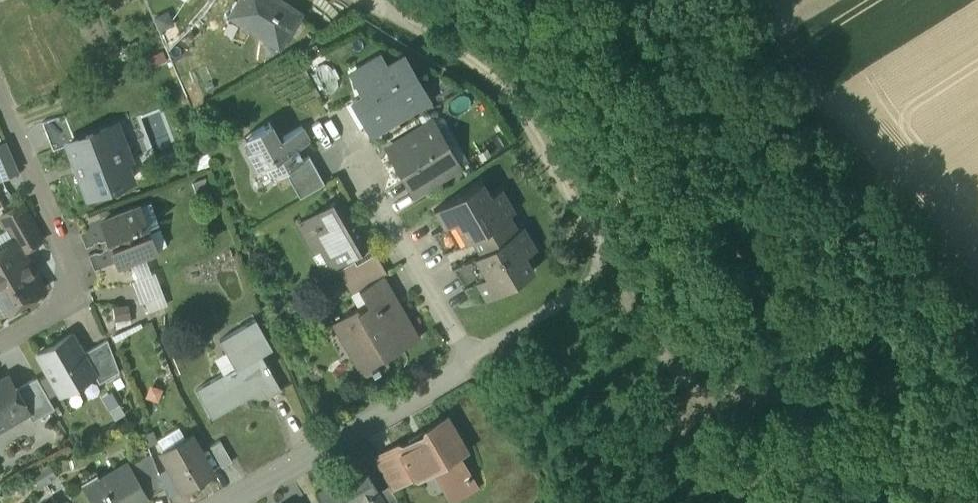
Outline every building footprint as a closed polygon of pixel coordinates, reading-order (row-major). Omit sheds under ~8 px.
[(229,12),(266,36),(270,30),(282,37),(299,11),(282,0),(237,0),(229,12)] [(377,55),(358,66),(369,84),(371,89),(356,97),(368,119),(381,111),(384,118),(423,96),(407,68),(401,72),(394,61),(384,67),(377,55)] [(368,119),(356,97),(371,89),(369,84),(344,98),(359,124),(368,119)] [(64,112),(42,121),(52,148),(67,143),(66,141),(74,138),(64,112)] [(278,135),(269,118),(250,128),(256,140),(245,146),(256,166),(265,161),(272,173),(284,167),(302,157),(301,155),(295,145),(309,137),(301,122),(278,135)] [(432,118),(387,144),(412,189),(458,163),(432,118)] [(74,138),(66,141),(67,143),(86,193),(131,176),(125,159),(129,158),(121,139),(118,140),(111,123),(74,138)] [(17,170),(5,143),(0,145),(0,177),(17,170)] [(302,157),(284,167),(298,193),(323,180),(308,152),(301,155),(302,157)] [(479,178),(434,204),(444,221),(453,216),(465,237),(471,234),(479,248),(474,251),(486,272),(476,278),(486,295),(531,268),(523,254),(536,246),(535,245),(534,246),(521,225),(523,224),(522,223),(516,227),(508,213),(514,209),(513,208),(512,209),(499,188),(501,187),(500,186),(488,193),(479,178)] [(339,195),(323,204),(328,214),(303,228),(315,248),(324,242),(334,261),(367,242),(339,195)] [(151,200),(139,205),(138,205),(131,208),(137,224),(145,221),(146,223),(146,224),(158,219),(151,200)] [(0,215),(14,239),(21,249),(42,237),(22,202),(0,215)] [(131,208),(102,219),(103,222),(109,238),(112,237),(114,244),(111,245),(117,260),(119,264),(133,259),(136,253),(142,255),(156,250),(148,230),(147,231),(144,224),(146,224),(146,223),(145,221),(137,224),(131,208)] [(444,221),(430,229),(431,230),(432,230),(443,248),(442,249),(442,250),(465,237),(453,216),(444,221)] [(103,222),(80,231),(86,247),(93,244),(94,242),(96,241),(99,240),(102,241),(109,238),(103,222)] [(14,239),(0,247),(0,304),(2,308),(20,298),(22,299),(43,287),(21,249),(14,239)] [(98,251),(96,251),(88,254),(94,269),(117,260),(111,245),(104,248),(103,249),(102,251),(100,251),(98,251)] [(474,251),(451,265),(451,266),(453,265),(463,283),(462,284),(463,285),(476,278),(486,272),(474,251)] [(383,270),(358,284),(367,301),(373,310),(393,298),(397,296),(383,270)] [(393,298),(373,310),(367,301),(358,306),(356,303),(330,318),(331,320),(339,314),(356,344),(349,347),(362,369),(360,371),(361,372),(371,366),(372,367),(378,364),(378,362),(387,357),(384,353),(419,333),(418,331),(414,334),(393,298)] [(134,317),(132,300),(117,303),(119,319),(134,317)] [(255,317),(219,337),(234,365),(195,387),(211,414),(262,386),(253,370),(267,363),(260,352),(271,346),(255,317)] [(71,333),(37,353),(60,393),(69,388),(77,390),(83,386),(85,378),(94,373),(83,352),(71,333)] [(107,338),(83,352),(94,373),(99,382),(119,370),(107,338)] [(267,363),(253,370),(262,386),(267,394),(280,387),(267,363)] [(27,412),(28,411),(15,389),(8,375),(0,380),(0,427),(27,412)] [(36,376),(15,389),(28,411),(27,412),(32,420),(54,408),(36,376)] [(399,445),(398,445),(411,468),(414,473),(434,461),(447,484),(464,474),(468,480),(470,479),(454,450),(460,446),(442,416),(425,425),(424,431),(399,445)] [(182,423),(161,435),(168,447),(189,435),(182,423)] [(211,471),(190,435),(163,451),(171,464),(184,487),(211,471)] [(213,442),(223,463),(235,457),(225,436),(213,442)] [(394,443),(373,455),(388,481),(388,482),(411,468),(398,445),(399,445),(394,443)] [(151,452),(137,460),(138,462),(131,466),(148,495),(164,486),(158,471),(151,452)] [(314,490),(322,502),(355,502),(360,500),(362,502),(387,502),(378,487),(363,461),(314,490)] [(84,488),(92,502),(134,502),(148,495),(131,466),(129,462),(84,488)] [(171,464),(158,471),(164,486),(168,496),(184,487),(171,464)] [(378,487),(387,502),(401,502),(388,482),(388,481),(378,487)]
